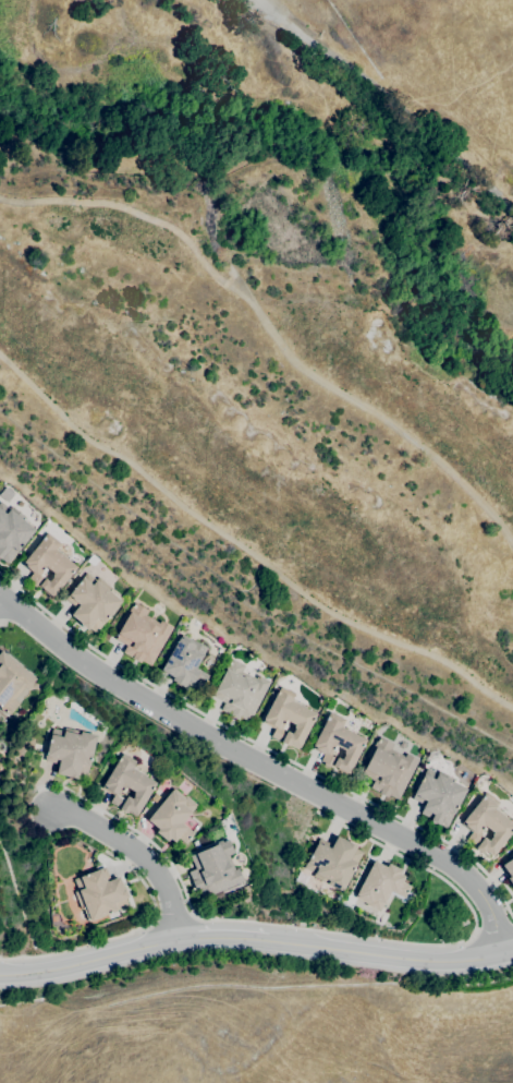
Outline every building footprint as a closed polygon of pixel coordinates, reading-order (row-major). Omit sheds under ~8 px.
[(1,558),(0,559),(0,502),(9,509),(11,507),(25,518),(25,519),(35,528),(34,529),(34,530),(16,552),(17,552),(8,564),(1,558)] [(52,598),(37,586),(35,588),(29,583),(32,581),(27,578),(33,573),(24,566),(25,565),(23,563),(46,533),(60,543),(56,549),(69,558),(66,559),(76,567),(52,598)] [(95,565),(93,565),(90,565),(86,561),(91,554),(98,561),(95,565)] [(95,633),(88,628),(86,630),(80,625),(81,624),(70,615),(76,607),(65,599),(86,573),(95,580),(98,577),(112,589),(111,591),(121,599),(120,601),(121,601),(102,624),(95,633)] [(149,666),(141,661),(139,663),(122,652),(126,646),(115,639),(118,635),(117,634),(130,612),(127,612),(131,606),(132,607),(134,603),(147,611),(145,615),(158,623),(160,621),(172,628),(149,666)] [(199,691),(186,684),(184,687),(171,681),(173,677),(160,670),(179,638),(180,638),(182,635),(193,641),(206,648),(195,669),(208,676),(205,681),(206,681),(205,683),(204,683),(199,691)] [(5,714),(0,709),(1,708),(0,707),(0,651),(1,650),(35,678),(26,689),(24,687),(14,699),(19,703),(9,715),(7,713),(5,714)] [(217,686),(225,669),(224,669),(228,663),(231,659),(244,665),(241,672),(255,678),(257,675),(269,682),(248,722),(240,718),(237,720),(229,715),(230,714),(220,710),(224,702),(216,698),(211,696),(217,686)] [(291,685),(284,679),(288,674),(294,679),(291,685)] [(297,749),(290,745),(289,746),(280,742),(270,736),(274,727),(265,723),(266,722),(261,720),(278,690),(280,687),(294,694),(292,698),(306,707),(305,709),(316,714),(297,749)] [(347,774),(331,766),(331,767),(330,766),(329,768),(323,765),(323,763),(320,761),(323,754),(315,749),(316,748),(312,746),(329,712),(344,720),(341,725),(355,733),(354,734),(365,739),(347,774)] [(76,780),(54,773),(58,765),(44,761),(52,729),(63,731),(64,727),(80,732),(96,735),(87,767),(88,767),(85,779),(77,777),(76,780)] [(398,799),(389,794),(387,797),(378,793),(378,792),(369,787),(374,781),(361,774),(375,747),(372,746),(377,739),(378,739),(379,737),(393,744),(390,749),(404,757),(405,754),(418,760),(398,799)] [(135,816),(127,811),(126,814),(119,809),(119,808),(109,803),(114,794),(105,789),(106,787),(102,785),(119,757),(120,757),(122,754),(135,761),(133,766),(147,774),(145,778),(156,783),(135,816)] [(445,828),(439,825),(438,826),(430,821),(431,819),(420,813),(423,809),(422,808),(424,805),(411,798),(414,794),(413,794),(426,768),(437,773),(439,771),(455,780),(454,781),(464,786),(463,787),(466,789),(445,828)] [(184,844),(178,838),(173,842),(169,839),(167,842),(156,832),(158,829),(146,820),(171,791),(173,789),(183,797),(185,796),(196,805),(181,823),(193,833),(184,844)] [(506,819),(512,825),(512,829),(491,856),(490,855),(489,857),(483,853),(481,854),(475,847),(476,846),(466,839),(473,831),(464,825),(464,826),(462,823),(463,821),(462,821),(486,792),(499,803),(496,806),(509,816),(506,819)] [(341,892),(327,883),(328,881),(314,874),(314,873),(304,867),(306,863),(306,862),(316,842),(319,838),(331,844),(335,835),(356,846),(355,849),(363,852),(355,865),(341,892)] [(217,844),(217,842),(224,839),(224,840),(228,839),(233,853),(228,855),(234,870),(237,868),(243,881),(201,899),(197,889),(195,890),(191,881),(192,881),(187,873),(195,869),(190,856),(217,844)] [(501,865),(512,857),(512,890),(505,879),(509,877),(501,865)] [(379,912),(366,905),(367,904),(355,898),(356,894),(374,861),(386,867),(388,864),(401,870),(399,874),(404,877),(402,881),(411,886),(404,899),(395,894),(395,893),(390,891),(379,912)] [(90,922),(89,919),(87,920),(83,908),(81,910),(74,892),(78,890),(74,879),(105,867),(110,880),(118,877),(123,889),(124,889),(127,898),(124,899),(127,906),(90,922)] [(461,927),(457,920),(465,916),(468,923),(461,927)]
